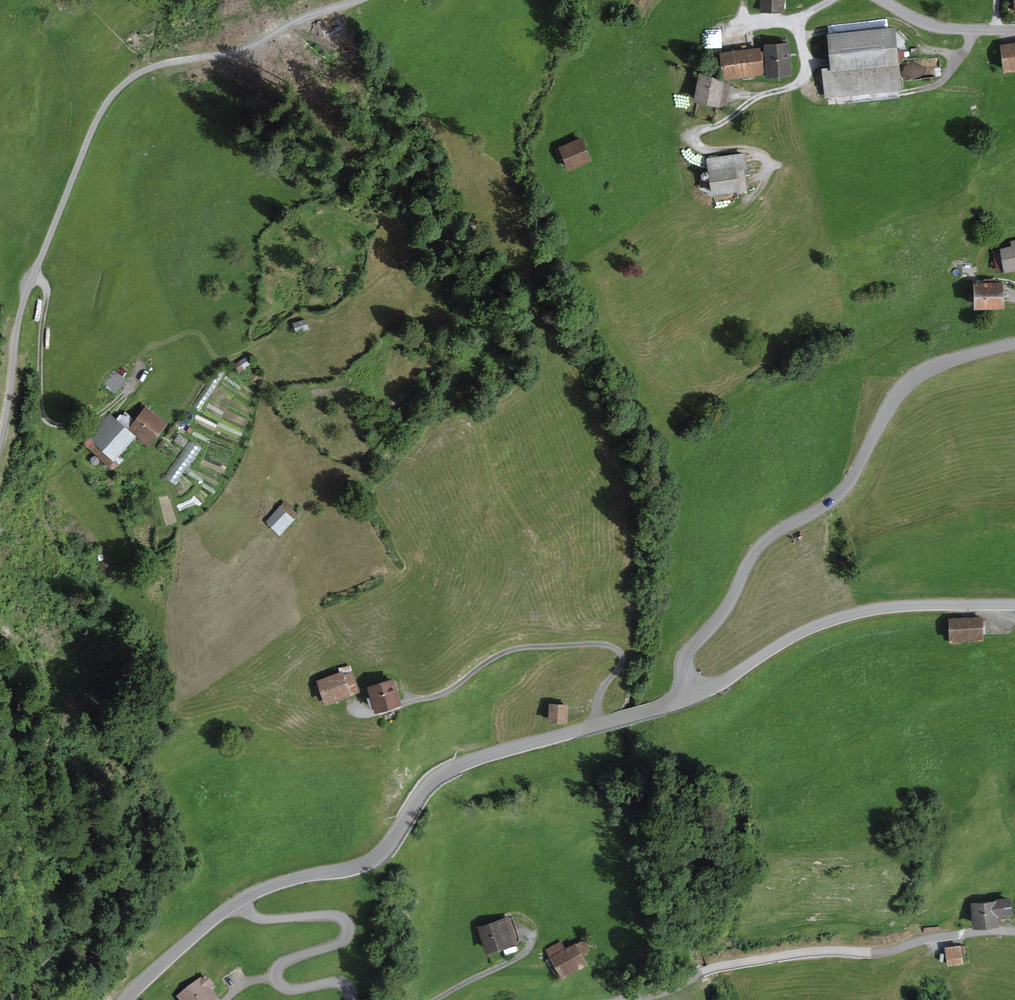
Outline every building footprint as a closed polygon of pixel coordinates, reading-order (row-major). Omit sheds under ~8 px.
[(758,12),(785,12),(785,0),(759,0),(758,12)] [(904,28),(835,35),(839,67),(829,68),(832,97),(911,89),(904,28)] [(764,47),(720,52),(723,79),(765,74),(765,78),(793,75),(789,41),(764,44),(764,47)] [(1000,44),(1005,73),(1014,72),(1014,42),(1000,44)] [(730,81),(699,74),(693,101),(725,107),(730,81)] [(582,138),(559,148),(569,171),(592,161),(582,138)] [(745,152),(706,158),(711,195),(739,191),(736,170),(747,169),(745,152)] [(1010,242),(1011,246),(1000,249),(992,252),(997,274),(1004,273),(1004,274),(1014,272),(1014,241),(1010,242)] [(1003,283),(974,283),(974,309),(1004,309),(1003,283)] [(310,319),(296,323),(299,332),(313,328),(310,319)] [(250,356),(238,363),(243,370),(254,362),(250,356)] [(174,421),(148,405),(135,426),(161,442),(174,421)] [(117,415),(96,440),(121,462),(143,438),(117,415)] [(286,505),(271,523),(285,535),(300,517),(286,505)] [(983,615),(949,616),(949,639),(984,638),(983,615)] [(350,669),(323,681),(332,703),(359,691),(350,669)] [(404,676),(373,687),(382,711),(413,701),(404,676)] [(571,705),(551,704),(550,719),(570,720),(571,705)] [(971,901),(973,928),(1005,926),(1004,919),(1014,918),(1014,899),(971,901)] [(515,918),(482,929),(492,956),(524,945),(515,918)] [(566,941),(549,952),(568,981),(597,963),(584,942),(571,950),(566,941)] [(961,943),(945,946),(947,965),(963,962),(961,943)] [(186,998),(187,999),(222,999),(216,993),(222,990),(212,977),(186,998)]
